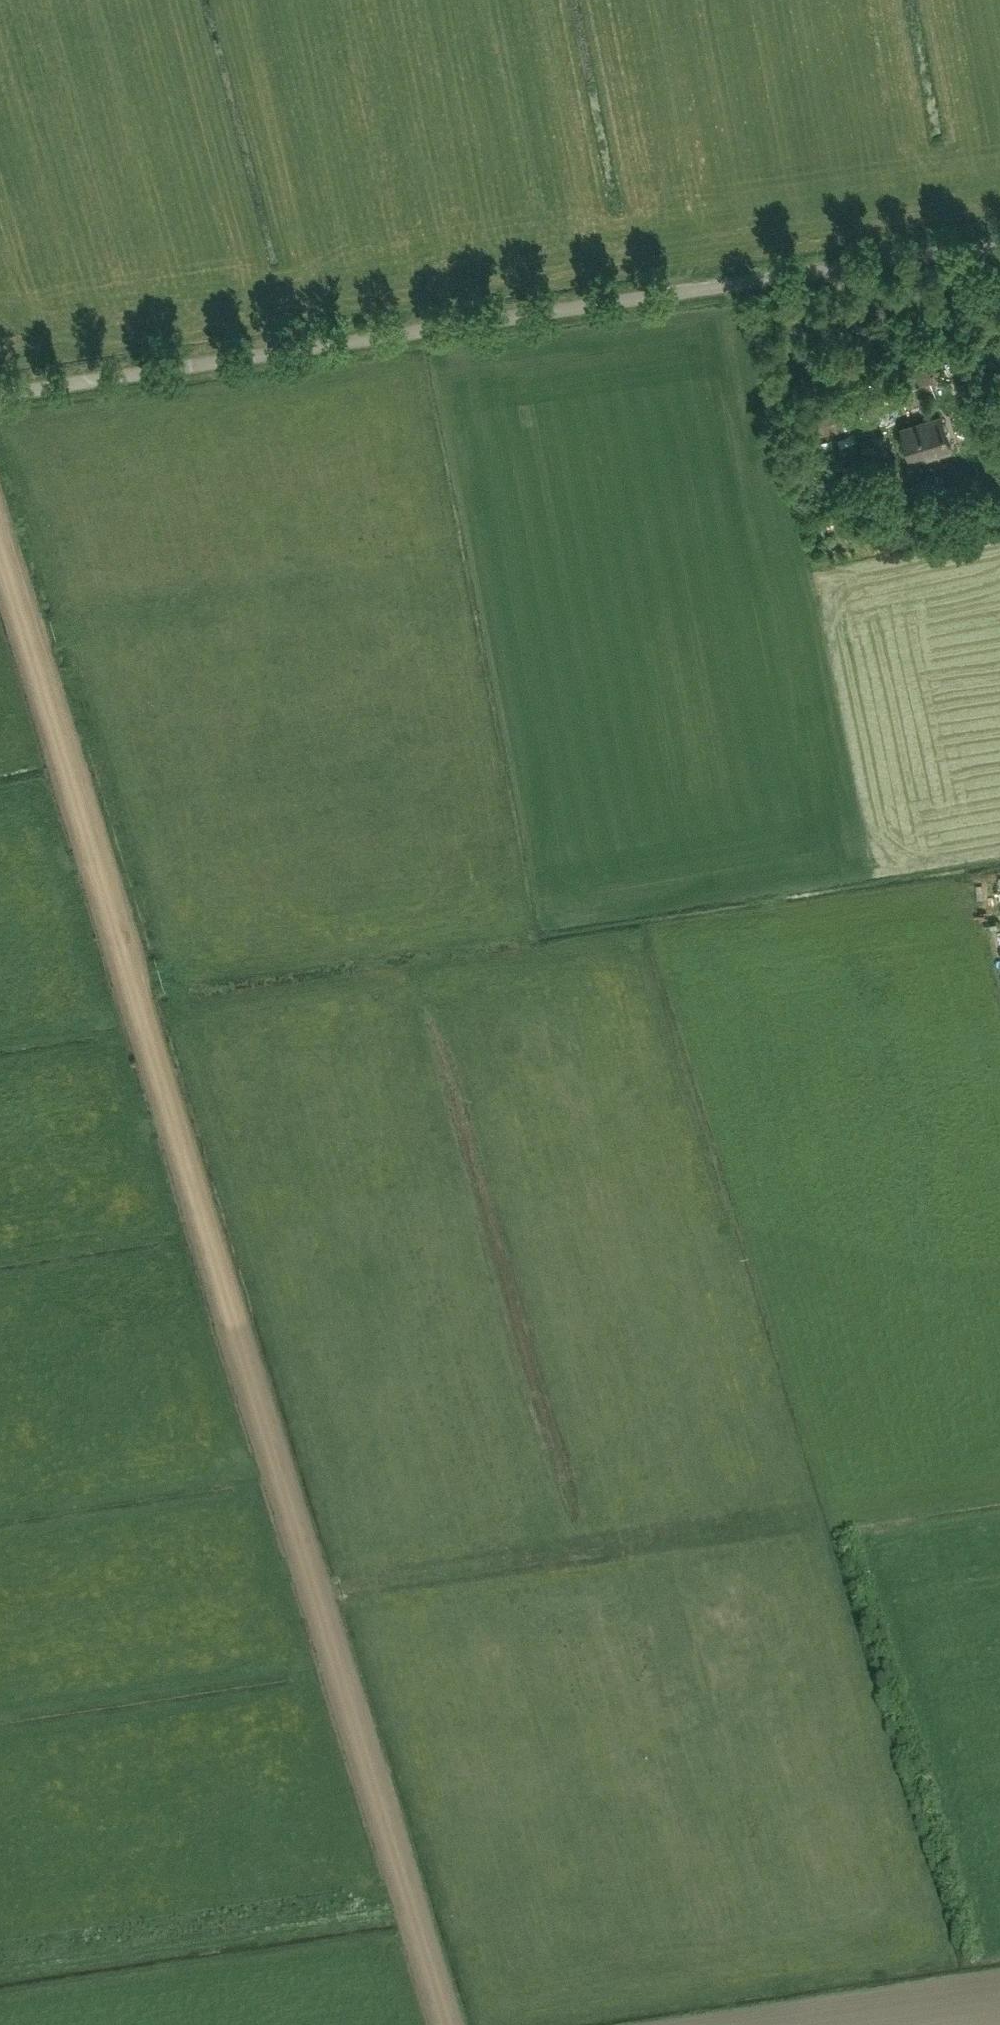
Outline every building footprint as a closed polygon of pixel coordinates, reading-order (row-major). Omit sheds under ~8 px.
[(904,405),(935,396),(923,354),(892,363),(904,405)] [(861,417),(885,412),(881,393),(857,399),(861,417)] [(806,419),(820,444),(847,430),(833,405),(806,419)] [(999,437),(999,413),(988,415),(993,439),(999,437)] [(912,462),(950,450),(940,417),(902,429),(912,462)]
